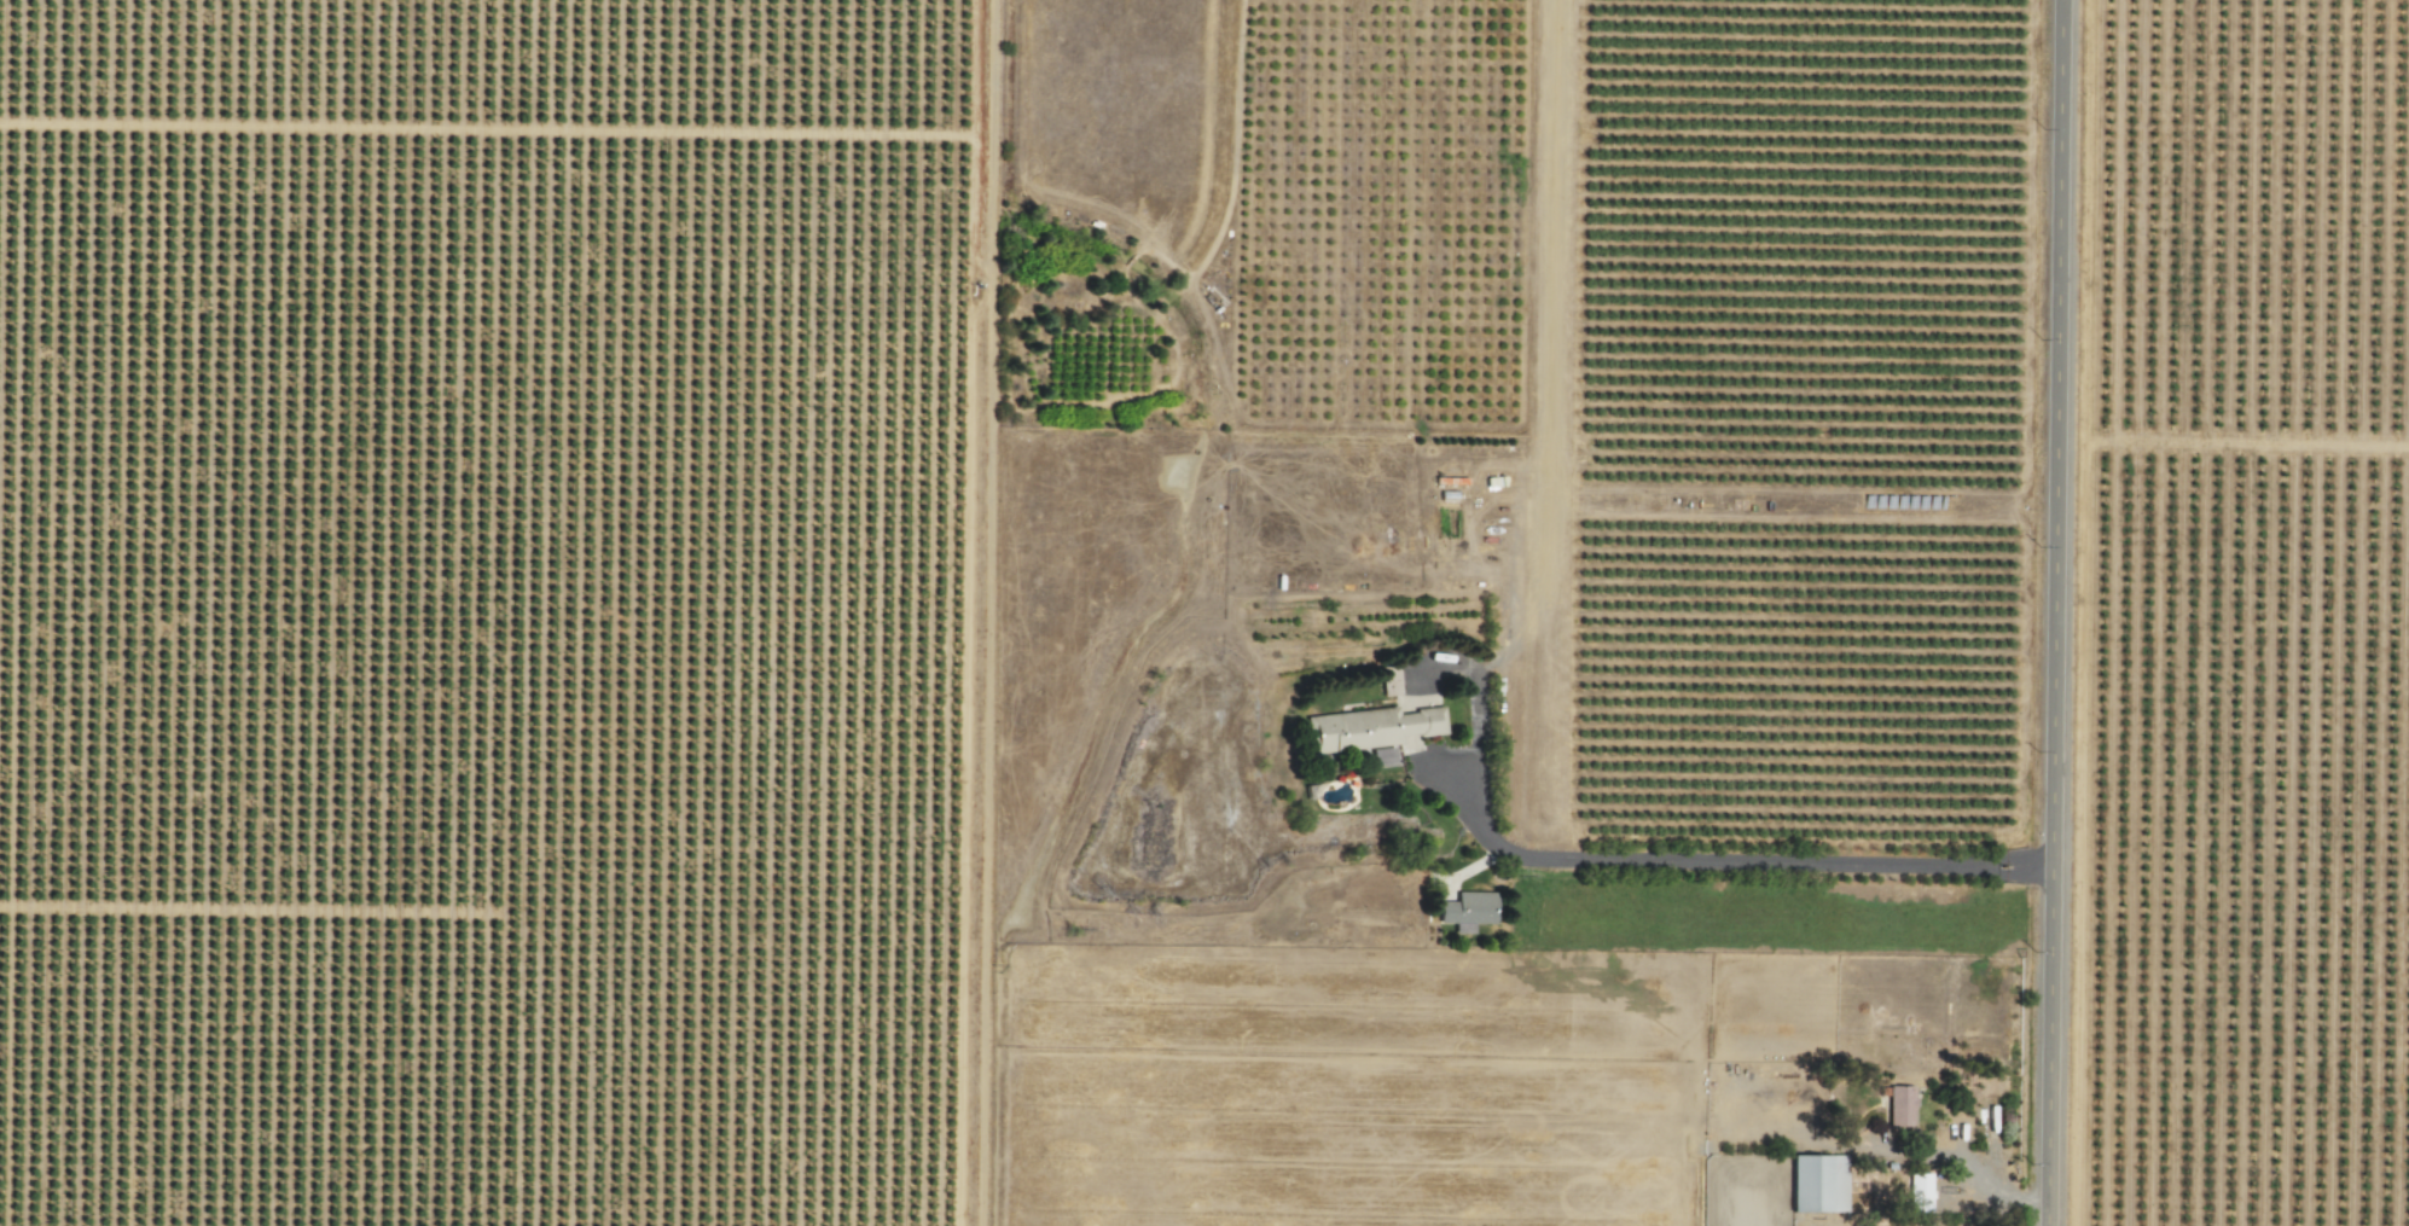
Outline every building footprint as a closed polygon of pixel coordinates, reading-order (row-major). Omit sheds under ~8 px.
[(1444,734),(1441,707),(1396,712),(1395,707),(1304,717),(1308,754),(1398,744),(1398,739),(1444,734)] [(1392,765),(1391,747),(1367,748),(1368,766),(1392,765)] [(1493,924),(1493,892),(1455,892),(1454,901),(1437,901),(1436,924),(1452,924),(1452,934),(1471,934),(1471,924),(1493,924)] [(1911,1127),(1911,1087),(1887,1086),(1886,1127),(1911,1127)] [(1845,1213),(1845,1165),(1829,1165),(1829,1156),(1789,1156),(1789,1213),(1845,1213)] [(1929,1174),(1907,1174),(1908,1213),(1929,1212),(1929,1174)]
